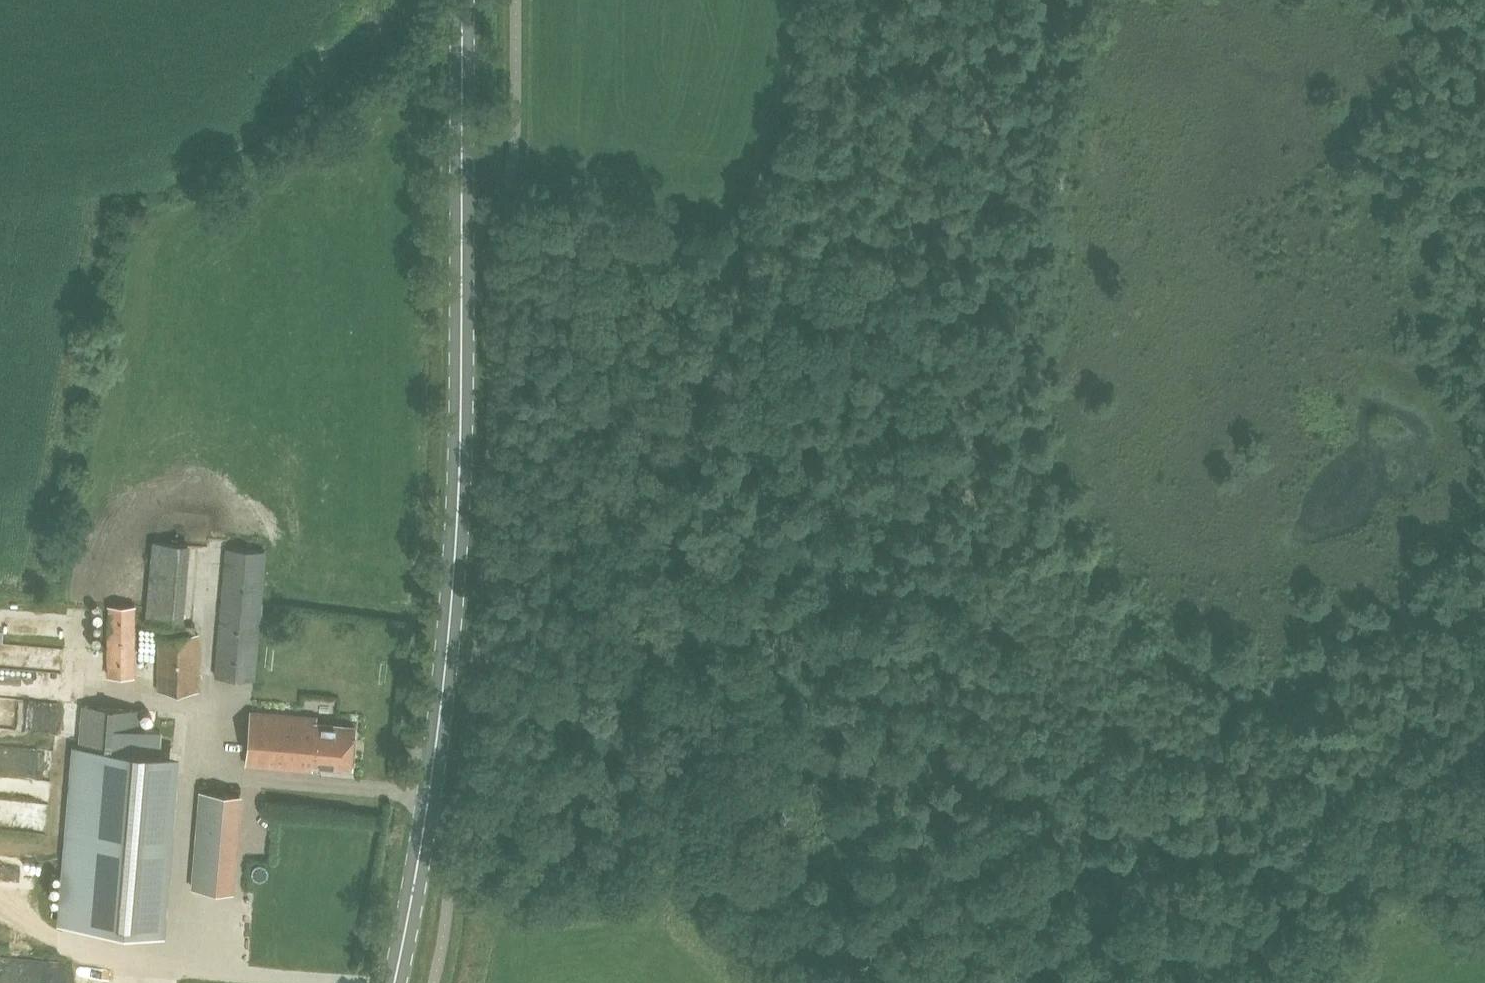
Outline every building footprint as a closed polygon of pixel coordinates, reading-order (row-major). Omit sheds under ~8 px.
[(184,624),(190,543),(153,539),(146,620),(184,624)] [(254,677),(265,549),(227,546),(216,674),(254,677)] [(136,676),(136,604),(108,604),(107,675),(136,676)] [(13,635),(65,640),(67,622),(15,617),(13,635)] [(199,633),(159,632),(158,689),(198,690),(199,633)] [(48,689),(49,672),(11,671),(11,689),(48,689)] [(140,709),(82,704),(78,750),(71,750),(57,928),(163,939),(179,757),(136,755),(140,709)] [(351,766),(354,725),(315,721),(316,715),(251,709),(246,763),(311,769),(312,763),(351,766)] [(240,799),(200,794),(200,793),(191,891),(233,896),(240,799)] [(251,930),(260,931),(262,907),(253,907),(251,930)]
